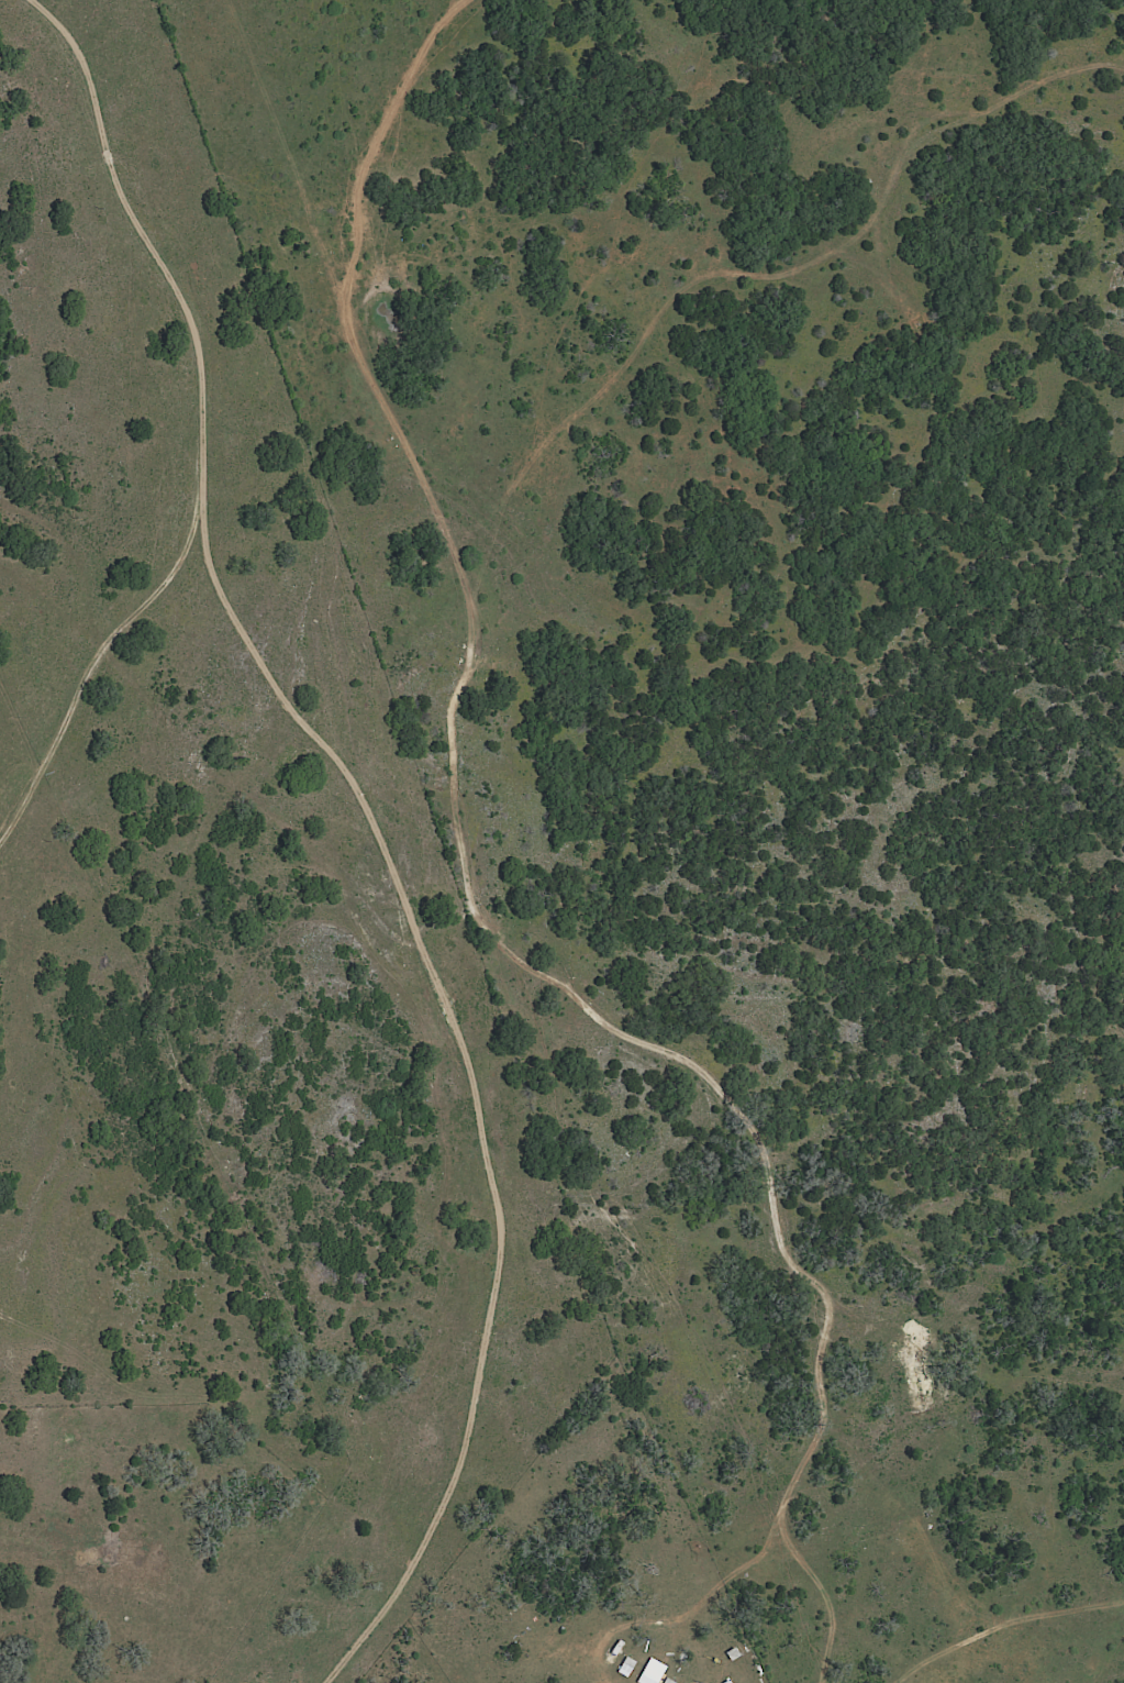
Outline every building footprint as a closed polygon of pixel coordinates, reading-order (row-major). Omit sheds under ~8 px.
[(632,1662),(621,1657),(612,1673),(623,1679),(632,1662)] [(644,1658),(634,1682),(654,1682),(662,1665),(644,1658)]
